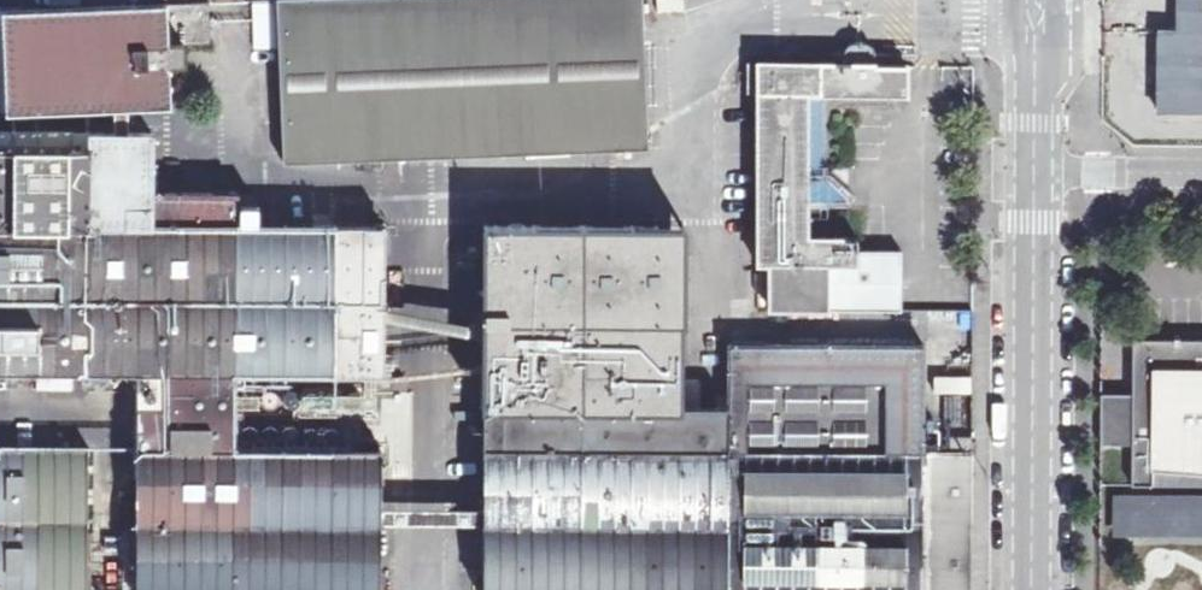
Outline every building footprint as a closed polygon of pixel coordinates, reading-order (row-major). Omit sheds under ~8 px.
[(277,0),(251,2),(251,48),(278,46),(277,0)] [(278,46),(283,162),(646,148),(643,0),(283,0),(277,0),(278,46)] [(168,104),(168,63),(182,62),(183,44),(208,43),(207,2),(0,10),(0,112),(168,104)] [(854,43),(850,44),(849,46),(848,47),(847,48),(845,50),(844,54),(844,61),(758,60),(758,91),(758,201),(757,264),(769,264),(770,309),(901,309),(900,248),(859,248),(858,238),(809,237),(809,197),(809,94),(820,95),(909,96),(909,66),(876,65),(876,62),(876,56),(876,53),(875,51),(874,49),(874,47),(872,45),(870,44),(868,44),(866,43),(864,42),(857,43),(854,43)] [(820,95),(809,94),(809,197),(851,197),(829,177),(819,176),(820,95)] [(383,450),(236,448),(238,373),(383,374),(385,225),(260,224),(259,205),(241,205),(241,224),(237,224),(236,194),(152,194),(152,132),(91,132),(91,146),(26,146),(0,146),(0,372),(137,374),(137,534),(136,589),(382,589),(383,450)] [(91,132),(26,132),(26,146),(91,146),(91,132)] [(731,345),(729,406),(699,405),(698,379),(680,377),(682,256),(685,257),(685,225),(487,225),(482,589),(923,589),(922,551),(973,552),(973,451),(923,451),(924,344),(868,344),(731,345)] [(971,310),(937,310),(938,330),(971,330),(971,310)] [(971,330),(938,330),(937,432),(972,431),(971,330)] [(1101,420),(1132,421),(1133,461),(1154,461),(1153,478),(1201,478),(1201,339),(1133,338),(1133,370),(1101,370),(1101,420)] [(242,391),(240,397),(244,402),(249,403),(253,402),(255,399),(256,394),(254,390),(251,388),(248,388),(244,388),(242,391)] [(296,393),(293,390),(288,389),(284,391),(282,394),(281,398),(283,401),(285,404),(290,405),(296,402),(297,398),(296,393)] [(355,391),(354,390),(351,389),(348,389),(346,390),(344,392),(343,393),(343,394),(342,396),(342,399),(343,401),(345,403),(348,405),(350,405),(352,405),(357,402),(358,398),(358,394),(355,391)] [(316,393),(313,391),(310,390),(307,390),(305,392),(303,394),(302,397),(303,401),(304,403),(306,405),(310,405),(314,404),(317,401),(317,398),(317,396),(316,393)] [(335,392),(332,390),(329,390),(327,390),(324,392),(322,394),(321,397),(322,401),(324,403),(326,404),(329,405),(333,405),(335,403),(337,399),(337,394),(335,392)] [(48,447),(91,448),(91,402),(50,402),(48,447)] [(137,534),(91,532),(91,448),(48,447),(0,447),(0,589),(136,589),(137,534)] [(973,552),(922,551),(923,589),(931,589),(973,552)]
